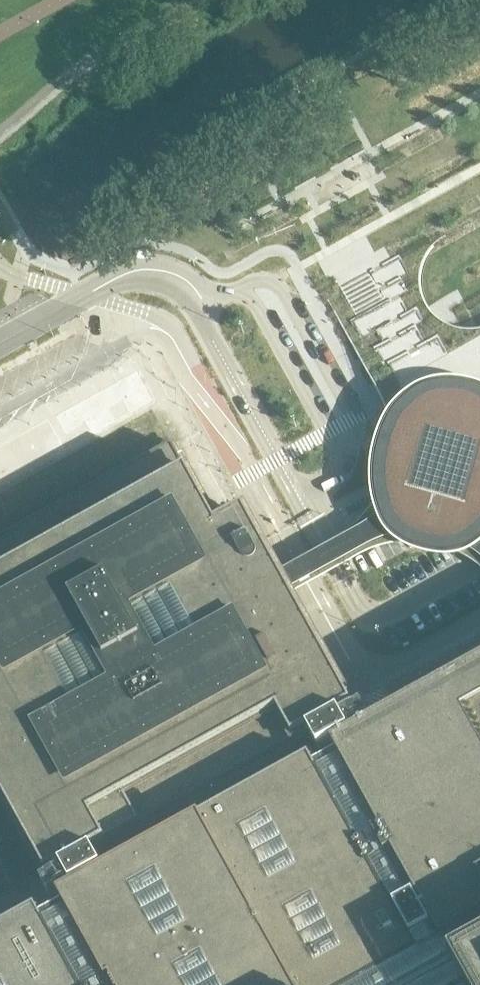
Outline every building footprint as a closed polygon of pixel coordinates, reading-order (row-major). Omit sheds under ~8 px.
[(38,869),(47,885),(40,888),(51,908),(57,905),(59,909),(66,921),(45,932),(39,920),(0,941),(0,984),(479,984),(479,676),(414,712),(376,733),(363,711),(353,717),(301,621),(288,598),(277,578),(276,576),(248,524),(227,487),(141,328),(0,403),(0,799),(38,869)] [(469,384),(440,383),(423,389),(404,401),(390,420),(380,443),(370,475),(372,515),(395,546),(405,553),(438,564),(468,562),(479,551),(479,388),(469,384)] [(395,546),(372,515),(349,535),(276,576),(288,598),(371,554),(395,546)] [(468,562),(479,572),(479,551),(468,562)]
